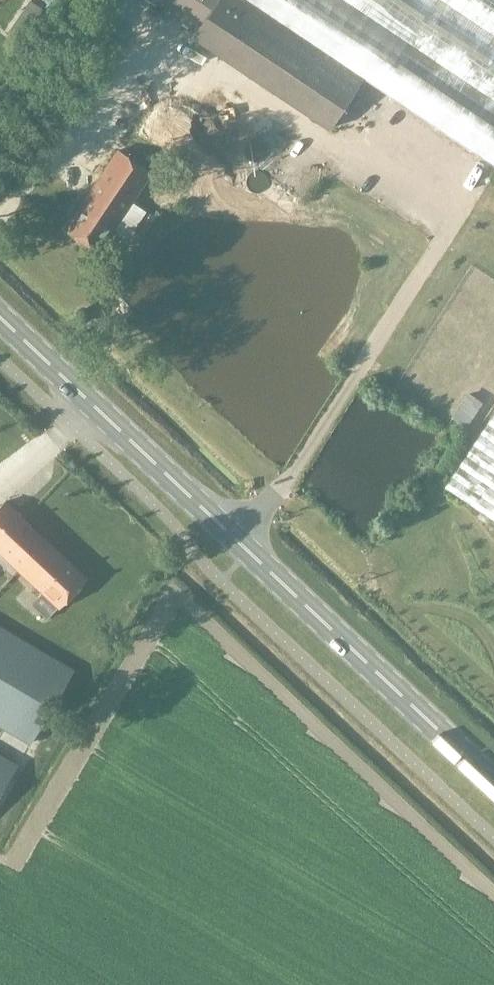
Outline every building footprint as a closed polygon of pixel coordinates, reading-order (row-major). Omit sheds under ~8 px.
[(363,79),(363,78),(246,0),(149,0),(195,31),(191,37),(330,129),(363,79)] [(363,78),(363,79),(493,167),(493,0),(246,0),(363,78)] [(159,49),(173,31),(163,23),(149,41),(159,49)] [(249,143),(251,158),(264,157),(262,141),(249,143)] [(303,163),(321,172),(328,158),(309,149),(303,163)] [(64,229),(98,251),(150,173),(117,150),(64,229)] [(11,166),(0,159),(0,183),(11,166)] [(443,487),(493,521),(493,412),(443,487)] [(85,579),(4,502),(0,506),(0,553),(58,608),(85,579)] [(72,671),(0,629),(0,724),(30,742),(72,671)] [(16,766),(0,757),(0,793),(16,766)]
